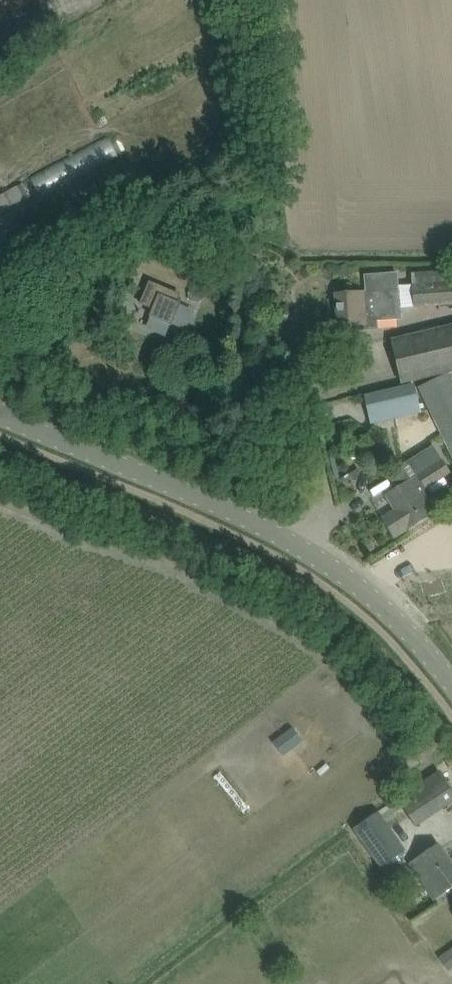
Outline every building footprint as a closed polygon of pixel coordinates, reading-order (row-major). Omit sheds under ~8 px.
[(123,139),(30,174),(38,194),(131,158),(123,139)] [(18,187),(0,196),(0,216),(26,202),(18,187)] [(411,273),(412,284),(414,307),(451,305),(451,270),(411,273)] [(357,293),(337,295),(340,327),(358,325),(358,329),(378,328),(378,319),(401,317),(401,312),(398,285),(397,273),(364,275),(366,292),(357,293)] [(149,281),(140,304),(152,309),(150,316),(172,325),(181,303),(178,302),(181,294),(149,281)] [(392,340),(402,384),(422,380),(447,374),(449,373),(451,372),(451,326),(411,336),(392,340)] [(419,387),(451,455),(451,380),(449,373),(447,374),(419,387)] [(415,384),(365,395),(372,425),(422,414),(415,384)] [(408,462),(417,476),(386,496),(399,515),(386,523),(395,537),(432,514),(429,509),(439,503),(428,486),(451,471),(435,446),(408,462)] [(423,783),(398,800),(416,826),(451,803),(451,790),(440,772),(423,783)] [(379,810),(353,830),(385,875),(400,865),(396,859),(407,851),(379,810)] [(436,900),(451,889),(451,866),(438,845),(411,863),(436,900)]
